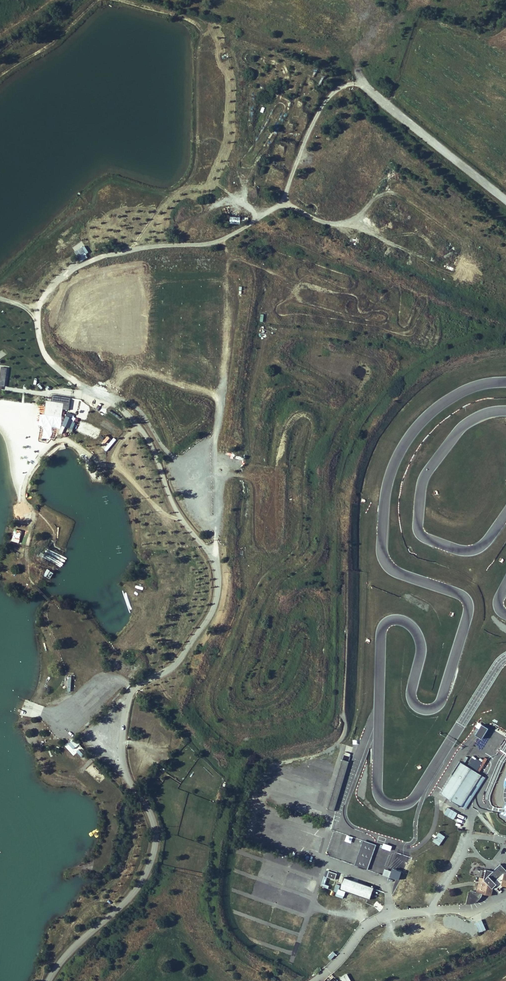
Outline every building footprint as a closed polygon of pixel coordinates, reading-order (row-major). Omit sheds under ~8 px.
[(313,76),(327,80),(329,74),(315,70),(313,76)] [(240,215),(240,214),(233,214),(234,207),(227,207),(226,215),(240,215)] [(14,324),(18,321),(10,313),(7,316),(14,324)] [(23,334),(28,330),(20,323),(16,327),(23,334)] [(71,397),(52,395),(51,401),(64,402),(63,409),(69,410),(71,397)] [(72,399),(71,406),(77,407),(79,400),(72,399)] [(73,418),(74,415),(68,412),(67,415),(66,415),(62,425),(69,428),(73,418)] [(114,436),(119,430),(105,419),(100,425),(114,436)] [(20,539),(22,529),(14,528),(13,538),(20,539)] [(46,568),(44,576),(51,578),(54,571),(46,568)] [(482,723),(476,733),(482,737),(489,727),(482,723)] [(74,748),(79,743),(73,737),(68,743),(74,748)] [(473,756),(467,765),(477,771),(483,761),(473,756)] [(460,760),(440,793),(461,806),(482,774),(477,771),(467,765),(460,760)] [(99,784),(106,777),(92,763),(85,771),(99,784)] [(482,774),(461,806),(465,809),(473,798),(486,777),(482,774)] [(317,797),(307,795),(306,801),(323,805),(325,795),(318,794),(317,797)] [(293,810),(303,813),(306,806),(295,803),(293,810)] [(355,864),(368,869),(377,844),(364,840),(355,864)] [(398,853),(395,861),(405,864),(408,857),(398,853)] [(473,902),(478,900),(481,896),(483,892),(491,895),(493,886),(497,883),(501,888),(504,885),(505,887),(505,870),(501,864),(493,870),(486,869),(485,877),(480,877),(477,891),(470,890),(466,903),(473,902)] [(390,875),(399,878),(402,870),(393,867),(390,875)] [(328,869),(326,874),(334,878),(336,873),(328,869)] [(374,886),(344,876),(340,888),(370,898),(374,886)] [(405,880),(402,888),(413,891),(416,883),(405,880)] [(314,930),(317,921),(309,919),(307,929),(314,930)] [(474,922),(478,933),(486,930),(482,919),(474,922)] [(426,953),(428,958),(429,957),(426,949),(421,951),(422,954),(426,953)] [(333,951),(328,957),(331,959),(336,953),(333,951)] [(313,954),(310,961),(316,963),(319,956),(313,954)]
